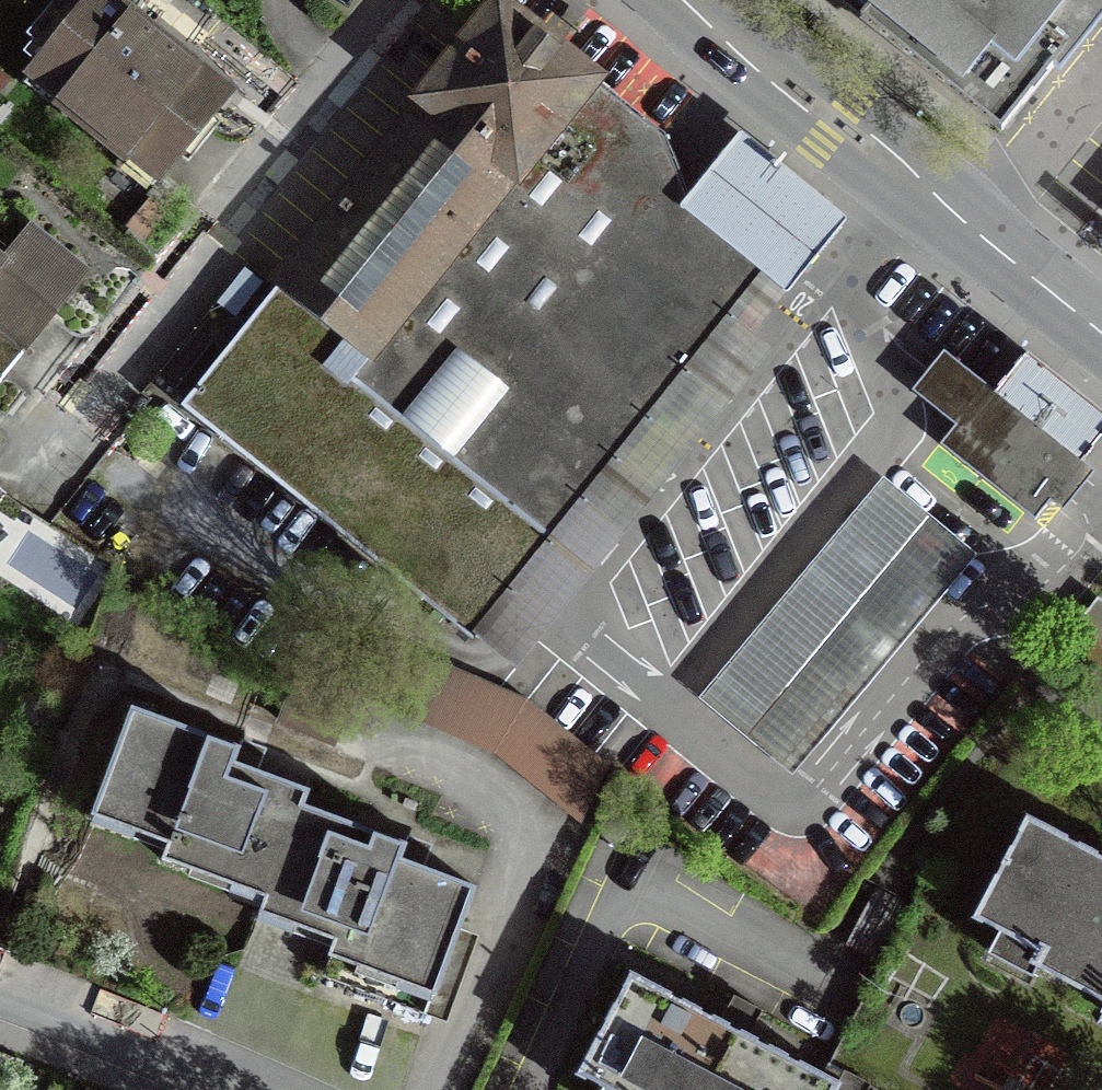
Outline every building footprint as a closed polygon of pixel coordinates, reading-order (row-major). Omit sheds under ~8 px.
[(112,0),(87,0),(31,69),(62,95),(58,99),(128,156),(132,151),(163,176),(228,95),(174,51),(176,49),(112,0)] [(1002,130),(1054,67),(1060,72),(1101,20),(1101,0),(839,0),(1002,130)] [(277,286),(367,359),(592,79),(543,39),(499,4),(274,284),(277,286)] [(8,81),(0,74),(0,91),(8,81)] [(632,111),(592,79),(367,359),(277,286),(181,405),(472,638),(766,272),(691,211),(662,135),(632,111)] [(753,135),(691,211),(766,272),(800,299),(862,223),(753,135)] [(0,264),(0,379),(84,275),(28,227),(9,250),(10,251),(0,264)] [(9,250),(0,244),(0,264),(10,251),(9,250)] [(1027,352),(996,392),(1082,460),(1101,435),(1101,412),(1027,352)] [(987,385),(940,445),(1035,519),(1082,460),(996,392),(987,385)] [(700,698),(792,774),(975,554),(884,478),(700,698)] [(384,641),(364,690),(498,747),(577,811),(599,762),(525,702),(384,641)] [(162,859),(266,897),(306,790),(264,775),(232,764),(238,748),(133,709),(93,815),(168,843),(162,859)] [(307,791),(306,790),(261,913),(334,940),(328,955),(434,994),(474,888),(399,860),(404,844),(360,828),(302,807),(307,791)] [(974,917),(1036,950),(1029,962),(1070,984),(1101,1001),(1101,856),(1027,817),(974,917)] [(994,943),(1000,931),(974,917),(922,885),(911,905),(882,961),(822,1074),(839,1083),(835,1089),(868,1089),(870,1087),(841,1072),(927,908),(994,943)] [(837,1082),(630,973),(577,1073),(609,1089),(833,1089),(837,1082)] [(734,996),(721,1021),(748,1035),(761,1010),(734,996)]
